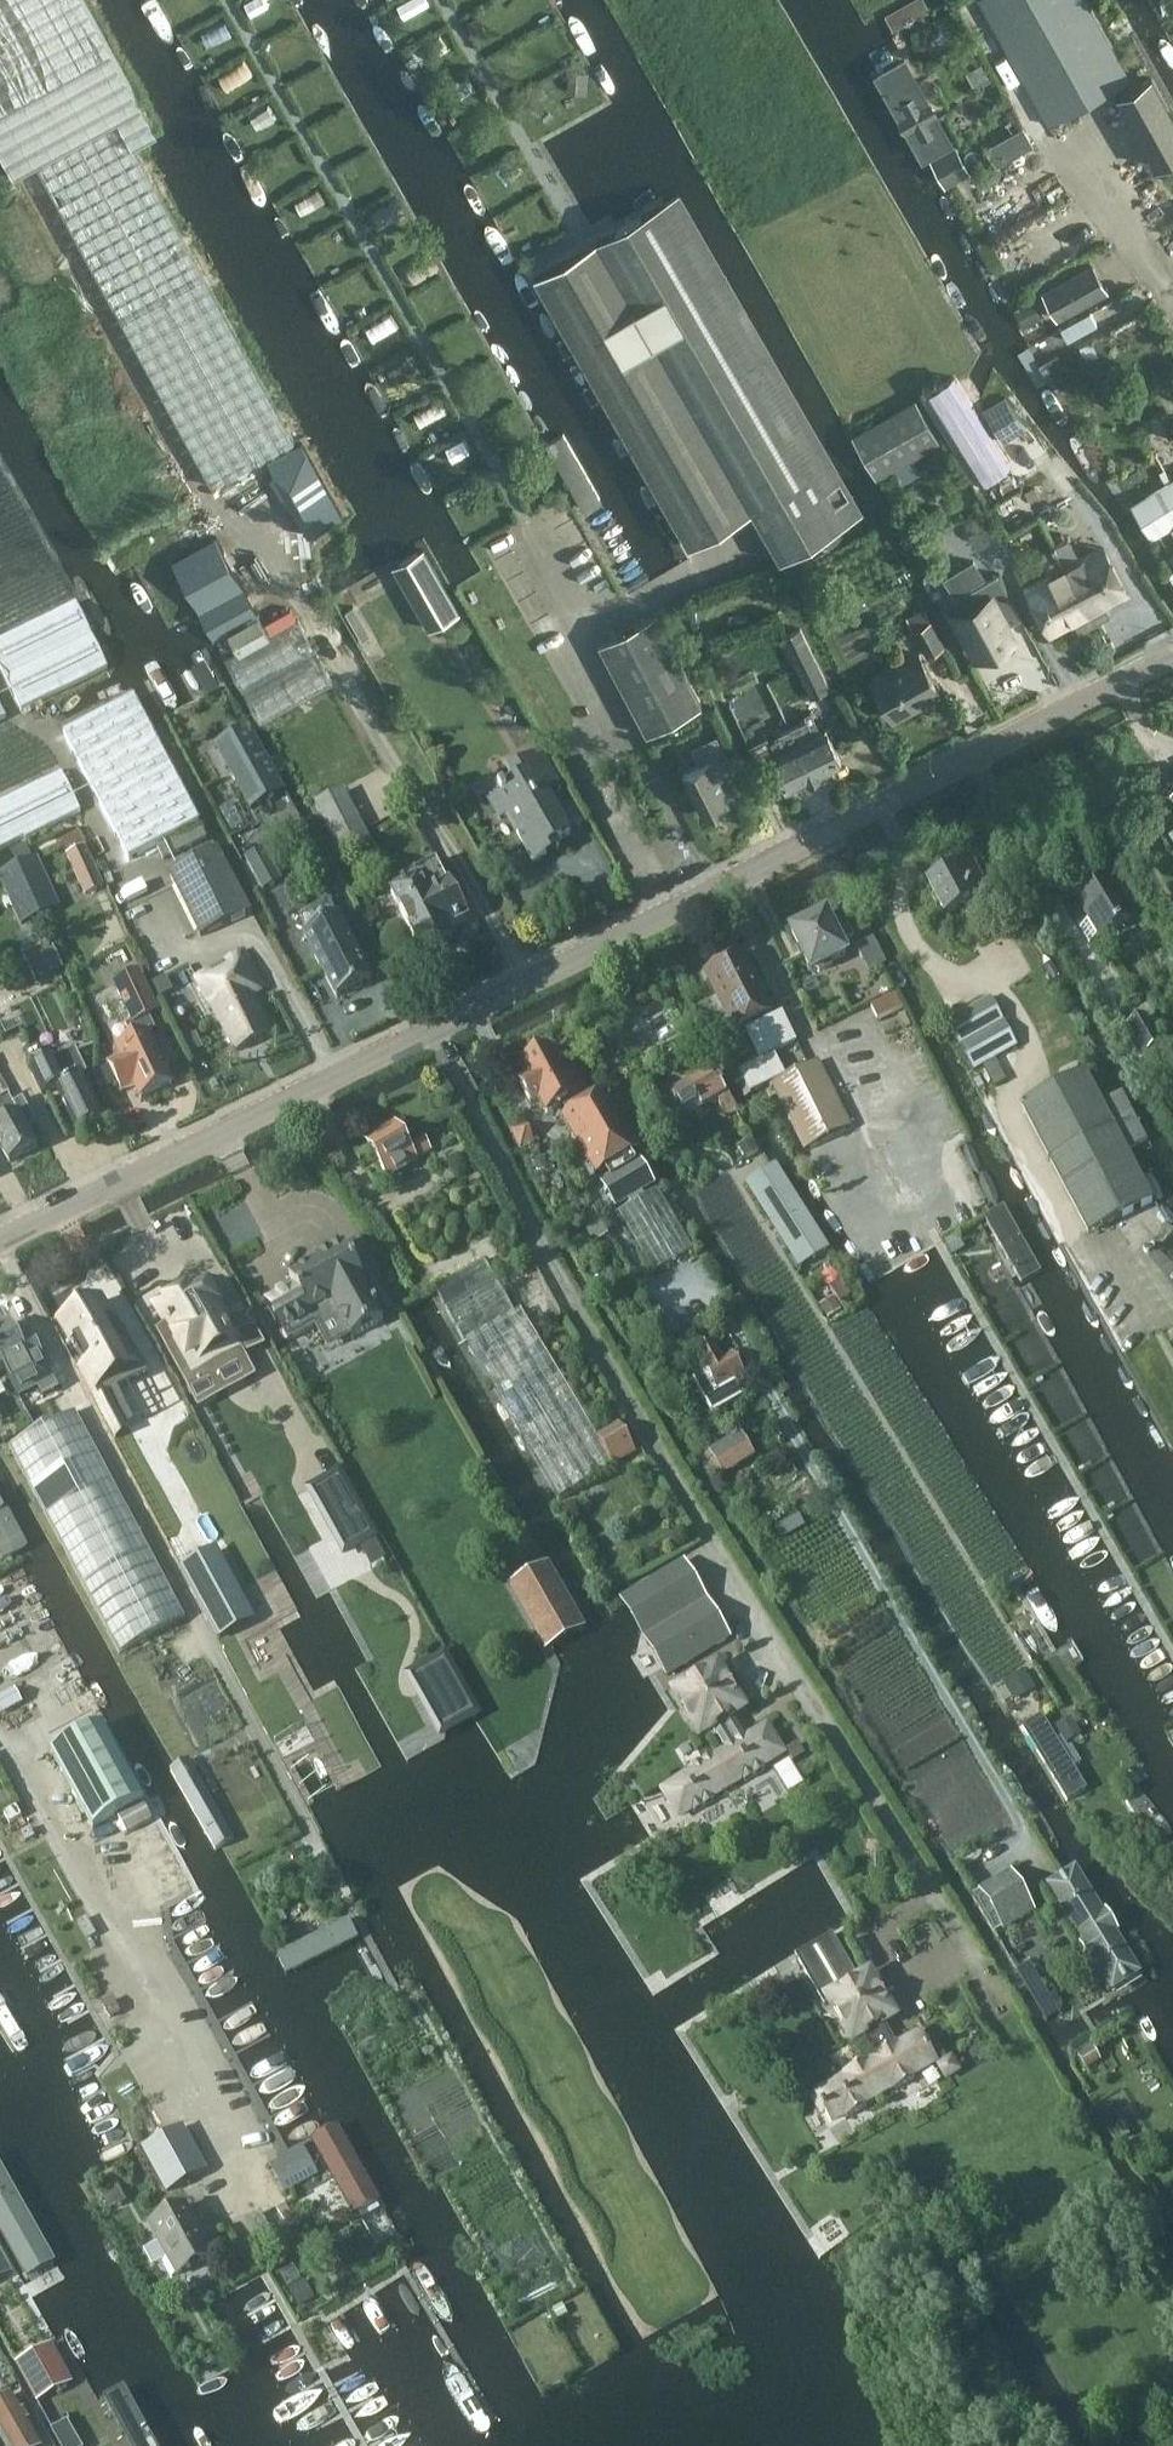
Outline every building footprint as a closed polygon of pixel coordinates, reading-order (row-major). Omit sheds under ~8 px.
[(14,174),(36,163),(118,118),(134,146),(158,133),(85,0),(0,0),(0,148),(14,174)] [(1048,126),(1130,79),(1131,78),(1087,0),(979,0),(1048,126)] [(872,76),(919,160),(949,143),(902,59),(872,76)] [(587,91),(589,69),(569,67),(567,89),(587,91)] [(1119,96),(1159,166),(1172,158),(1172,112),(1153,77),(1119,96)] [(535,118),(547,101),(528,89),(517,106),(535,118)] [(36,163),(213,485),(294,440),(134,146),(118,118),(36,163)] [(1033,145),(1023,128),(1010,136),(1020,153),(1033,145)] [(946,187),(971,172),(956,144),(930,158),(946,187)] [(351,163),(338,171),(346,184),(359,176),(351,163)] [(844,524),(660,203),(536,273),(689,546),(752,510),(780,560),(844,524)] [(1017,225),(992,241),(1010,269),(1036,253),(1017,225)] [(1107,291),(1093,266),(1044,293),(1058,318),(1107,291)] [(1034,299),(1016,309),(1026,327),(1044,317),(1034,299)] [(1090,311),(1060,328),(1067,341),(1097,324),(1090,311)] [(1091,341),(1079,347),(1086,361),(1099,354),(1091,341)] [(998,373),(980,351),(966,358),(950,399),(977,409),(985,405),(998,373)] [(1060,352),(1038,364),(1050,385),(1072,373),(1060,352)] [(1034,466),(1050,456),(1005,395),(947,430),(992,503),(1037,473),(1034,466)] [(916,398),(850,435),(877,479),(941,442),(916,398)] [(267,460),(280,484),(314,465),(301,442),(267,460)] [(314,465),(280,484),(279,484),(307,535),(341,515),(314,465)] [(1130,504),(1151,540),(1170,528),(1172,526),(1172,478),(1130,504)] [(200,612),(214,639),(229,631),(228,630),(258,613),(216,535),(172,559),(200,612)] [(1054,545),(1095,622),(1101,619),(1098,613),(1106,609),(1103,604),(1126,592),(1100,542),(1079,554),(1069,537),(1054,545)] [(1078,624),(1080,623),(1086,620),(1089,625),(1095,622),(1054,545),(1037,554),(1046,570),(1025,581),(1052,631),(1075,619),(1078,624)] [(424,548),(394,565),(393,565),(429,629),(460,611),(424,548)] [(955,593),(984,576),(974,560),(946,577),(955,593)] [(959,612),(975,642),(982,655),(985,653),(989,660),(1014,646),(1011,639),(1014,637),(999,608),(1011,601),(997,575),(971,589),(978,602),(959,612)] [(108,668),(75,601),(0,638),(0,665),(22,709),(108,668)] [(229,631),(240,651),(270,634),(258,613),(228,630),(229,631)] [(599,643),(647,734),(702,705),(654,614),(599,643)] [(298,618),(270,634),(240,651),(225,658),(261,724),(334,684),(298,618)] [(928,656),(944,647),(930,622),(914,630),(928,656)] [(811,697),(830,687),(801,628),(783,636),(811,697)] [(917,650),(870,676),(895,722),(913,711),(911,707),(922,701),(924,705),(942,695),(917,650)] [(129,858),(199,821),(134,698),(64,735),(129,858)] [(791,726),(815,775),(842,762),(825,727),(822,729),(811,710),(804,713),(806,718),(791,726)] [(284,792),(248,726),(214,744),(250,810),(284,792)] [(789,788),(815,775),(791,726),(775,734),(776,737),(771,741),(768,736),(749,745),(757,761),(771,754),(789,788)] [(700,764),(682,772),(703,814),(730,801),(715,770),(731,763),(717,734),(691,747),(700,764)] [(572,834),(549,795),(562,788),(541,752),(506,773),(511,783),(486,797),(500,820),(507,817),(535,864),(548,856),(545,850),(555,844),(559,850),(560,849),(557,843),(572,834)] [(24,836),(26,838),(81,810),(60,771),(0,801),(0,848),(24,836)] [(372,844),(343,789),(315,803),(344,859),(372,844)] [(85,895),(103,887),(86,846),(67,854),(85,895)] [(200,936),(252,911),(218,846),(167,871),(200,936)] [(263,849),(246,858),(263,890),(280,881),(263,849)] [(1076,895),(1091,921),(1080,928),(1089,943),(1100,936),(1101,937),(1134,919),(1129,910),(1134,906),(1104,857),(1086,869),(1095,883),(1076,895)] [(0,874),(0,876),(22,924),(41,915),(55,908),(33,860),(17,867),(0,874)] [(405,883),(390,890),(422,953),(455,937),(450,928),(468,920),(450,886),(459,881),(452,867),(443,871),(437,861),(402,876),(405,883)] [(928,882),(946,916),(971,902),(979,916),(994,906),(990,898),(973,866),(961,873),(957,866),(928,882)] [(826,913),(792,930),(812,971),(846,954),(841,943),(854,936),(845,919),(832,925),(826,913)] [(337,998),(371,981),(338,916),(304,934),(337,998)] [(868,973),(885,964),(873,938),(856,946),(868,973)] [(34,951),(38,960),(48,980),(60,975),(46,945),(34,951)] [(242,951),(196,976),(236,1053),(274,1032),(255,994),(264,989),(242,951)] [(717,993),(722,994),(739,1028),(771,1013),(742,955),(707,972),(717,993)] [(141,1099),(172,1084),(163,1067),(168,1064),(162,1052),(157,1054),(148,1035),(156,1031),(149,1016),(158,1012),(139,973),(115,984),(133,1022),(125,1026),(132,1041),(117,1048),(122,1059),(108,1065),(119,1088),(133,1082),(141,1099)] [(165,977),(151,984),(158,999),(172,992),(165,977)] [(878,1018),(902,1005),(894,991),(870,1003),(878,1018)] [(992,998),(948,1023),(973,1069),(1017,1045),(992,998)] [(796,1041),(782,1013),(745,1031),(759,1060),(796,1041)] [(1145,1014),(1127,1025),(1144,1054),(1162,1045),(1145,1014)] [(195,1033),(181,1040),(189,1057),(203,1050),(195,1033)] [(567,1112),(561,1115),(597,1175),(640,1149),(604,1089),(589,1099),(574,1071),(565,1076),(550,1046),(519,1062),(529,1078),(520,1083),(532,1105),(539,1101),(546,1115),(563,1105),(567,1112)] [(105,1118),(89,1086),(84,1076),(87,1074),(75,1049),(45,1063),(38,1048),(23,1055),(42,1094),(56,1087),(77,1131),(105,1118)] [(751,1093),(786,1076),(775,1054),(740,1071),(751,1093)] [(772,1084),(806,1150),(852,1127),(818,1060),(772,1084)] [(722,1084),(713,1071),(670,1096),(685,1121),(717,1102),(727,1118),(739,1112),(722,1084)] [(1154,1202),(1085,1071),(1022,1105),(1090,1234),(1154,1202)] [(1125,1088),(1105,1098),(1130,1146),(1150,1136),(1125,1088)] [(0,1123),(0,1146),(10,1163),(37,1147),(26,1127),(36,1122),(23,1098),(13,1104),(8,1096),(0,1100),(0,1120),(1,1122),(0,1123)] [(519,1148),(534,1140),(525,1122),(510,1129),(519,1148)] [(408,1147),(395,1124),(365,1142),(388,1180),(418,1162),(417,1161),(430,1152),(422,1139),(408,1147)] [(733,1164),(761,1147),(752,1132),(724,1150),(733,1164)] [(641,1192),(642,1192),(655,1184),(639,1158),(634,1160),(609,1175),(600,1182),(615,1207),(617,1206),(629,1199),(641,1192)] [(825,1250),(774,1166),(747,1183),(800,1266),(825,1250)] [(1004,1207),(986,1217),(1021,1283),(1039,1273),(1004,1207)] [(365,1282),(343,1242),(315,1258),(317,1261),(289,1277),(295,1286),(265,1302),(287,1341),(338,1313),(351,1337),(383,1320),(376,1308),(378,1307),(376,1303),(374,1304),(363,1283),(365,1282)] [(637,1453),(618,1422),(595,1436),(521,1310),(515,1313),(479,1251),(454,1266),(458,1274),(436,1287),(466,1343),(559,1499),(637,1453)] [(214,1276),(175,1297),(187,1318),(176,1325),(198,1366),(220,1355),(227,1368),(264,1349),(245,1314),(243,1315),(236,1302),(238,1301),(227,1281),(219,1286),(214,1276)] [(841,1279),(829,1287),(839,1303),(851,1295),(841,1279)] [(50,1378),(30,1341),(20,1347),(9,1325),(0,1329),(0,1361),(6,1372),(10,1370),(22,1393),(50,1378)] [(118,1339),(80,1360),(93,1383),(102,1378),(113,1398),(99,1406),(114,1433),(119,1430),(123,1436),(117,1439),(134,1470),(155,1459),(139,1429),(168,1413),(141,1365),(135,1369),(118,1339)] [(697,1354),(705,1369),(717,1391),(736,1380),(744,1376),(732,1354),(723,1359),(715,1344),(697,1354)] [(5,1448),(109,1634),(120,1654),(185,1618),(73,1411),(5,1448)] [(720,1468),(750,1450),(740,1434),(710,1452),(720,1468)] [(338,1472),(309,1489),(325,1518),(330,1515),(338,1528),(333,1531),(344,1552),(374,1536),(338,1472)] [(2,1558),(25,1545),(6,1508),(2,1510),(0,1507),(0,1554),(2,1558)] [(183,1568),(181,1568),(183,1571),(182,1571),(217,1636),(218,1635),(219,1638),(220,1637),(219,1634),(250,1617),(215,1554),(184,1570),(183,1568)] [(621,1599),(667,1675),(730,1638),(683,1561),(621,1599)] [(584,1627),(548,1563),(510,1585),(546,1649),(584,1627)] [(444,1655),(408,1675),(441,1734),(477,1714),(444,1655)] [(743,1708),(717,1667),(676,1692),(701,1733),(712,1727),(727,1751),(747,1739),(744,1735),(740,1738),(732,1725),(737,1723),(732,1715),(743,1708)] [(1009,1677),(1017,1696),(1036,1687),(1027,1668),(1009,1677)] [(21,1703),(14,1690),(0,1698),(0,1714),(21,1703)] [(1042,1716),(1023,1728),(1067,1801),(1087,1789),(1042,1716)] [(102,1724),(51,1752),(93,1828),(144,1800),(102,1724)] [(747,1739),(727,1751),(714,1759),(712,1755),(692,1767),(694,1771),(663,1790),(679,1816),(692,1808),(694,1811),(714,1799),(712,1796),(743,1777),(745,1780),(764,1768),(762,1765),(783,1752),(767,1726),(747,1739)] [(798,1743),(788,1749),(793,1759),(804,1753),(798,1743)] [(1139,1973),(1075,1869),(1049,1886),(1084,1942),(1081,1944),(1092,1963),(1095,1961),(1113,1989),(1139,1973)] [(1034,1912),(1026,1898),(1011,1872),(973,1895),(997,1935),(1034,1912)] [(290,1973),(361,1934),(351,1916),(281,1956),(290,1973)] [(833,1934),(795,1956),(822,2002),(860,1980),(833,1934)] [(822,2002),(824,2006),(831,2003),(853,2040),(864,2034),(884,2022),(895,2016),(870,1974),(860,1980),(822,2002)] [(898,2047),(884,2022),(864,2034),(878,2058),(868,2064),(866,2061),(847,2072),(849,2075),(817,2094),(817,2093),(816,2094),(831,2121),(845,2113),(847,2116),(866,2105),(864,2101),(893,2085),(895,2088),(915,2076),(913,2073),(936,2060),(921,2033),(898,2047)] [(1083,2063),(1098,2054),(1090,2041),(1074,2050),(1083,2063)] [(952,2054),(936,2065),(945,2081),(962,2070),(952,2054)] [(336,2126),(312,2139),(353,2213),(377,2200),(336,2126)] [(181,2128),(144,2148),(167,2191),(191,2179),(179,2158),(194,2150),(181,2128)] [(303,2146),(282,2157),(269,2164),(284,2192),(318,2174),(303,2146)] [(23,2279),(52,2263),(0,2169),(0,2238),(23,2279)] [(185,2206),(151,2225),(169,2257),(163,2261),(172,2277),(212,2255),(185,2206)] [(12,2272),(0,2251),(0,2278),(12,2272)] [(16,2363),(37,2402),(72,2383),(51,2344),(16,2363)] [(0,2400),(0,2422),(13,2445),(38,2445),(39,2445),(24,2420),(28,2417),(23,2408),(19,2411),(10,2395),(0,2400)] [(129,2403),(101,2417),(118,2445),(152,2445),(129,2403)] [(66,2423),(52,2431),(60,2445),(80,2445),(66,2423)]
